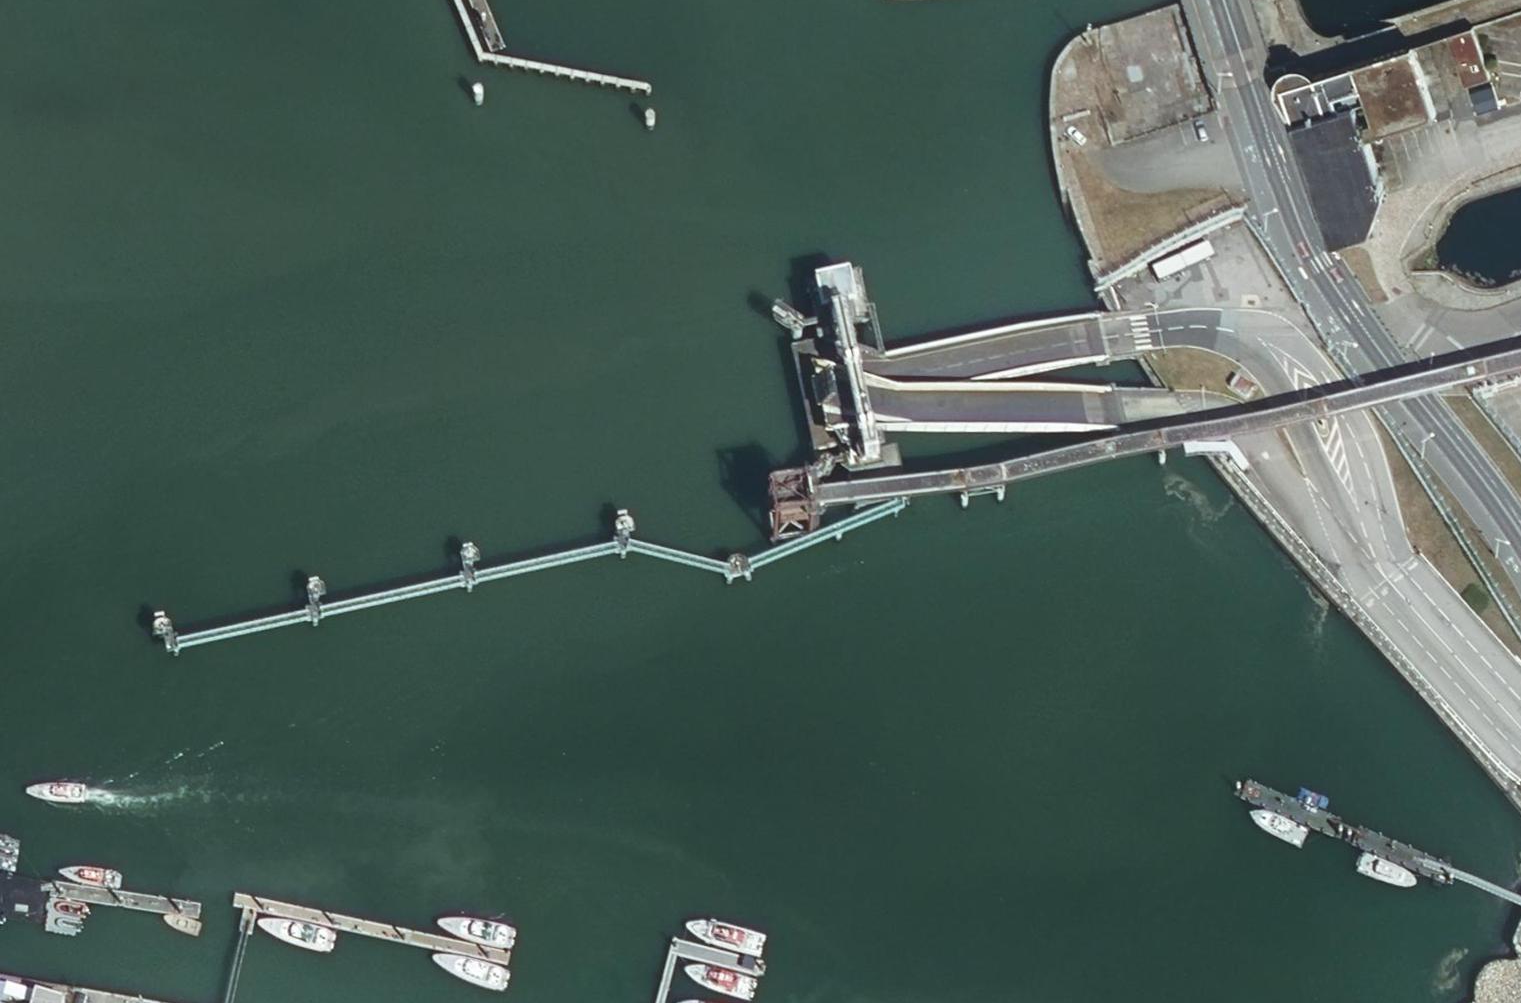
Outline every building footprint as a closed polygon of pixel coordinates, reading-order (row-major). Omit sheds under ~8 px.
[(1490,79),(1473,28),(1446,37),(1463,88),(1490,79)] [(1435,117),(1412,47),(1310,80),(1307,77),(1300,74),(1296,74),(1290,76),(1286,78),(1282,82),(1280,88),(1280,94),(1283,101),(1286,104),(1331,247),(1370,235),(1384,194),(1366,139),(1435,117)] [(1252,391),(1238,379),(1228,389),(1244,402),(1252,391)]
